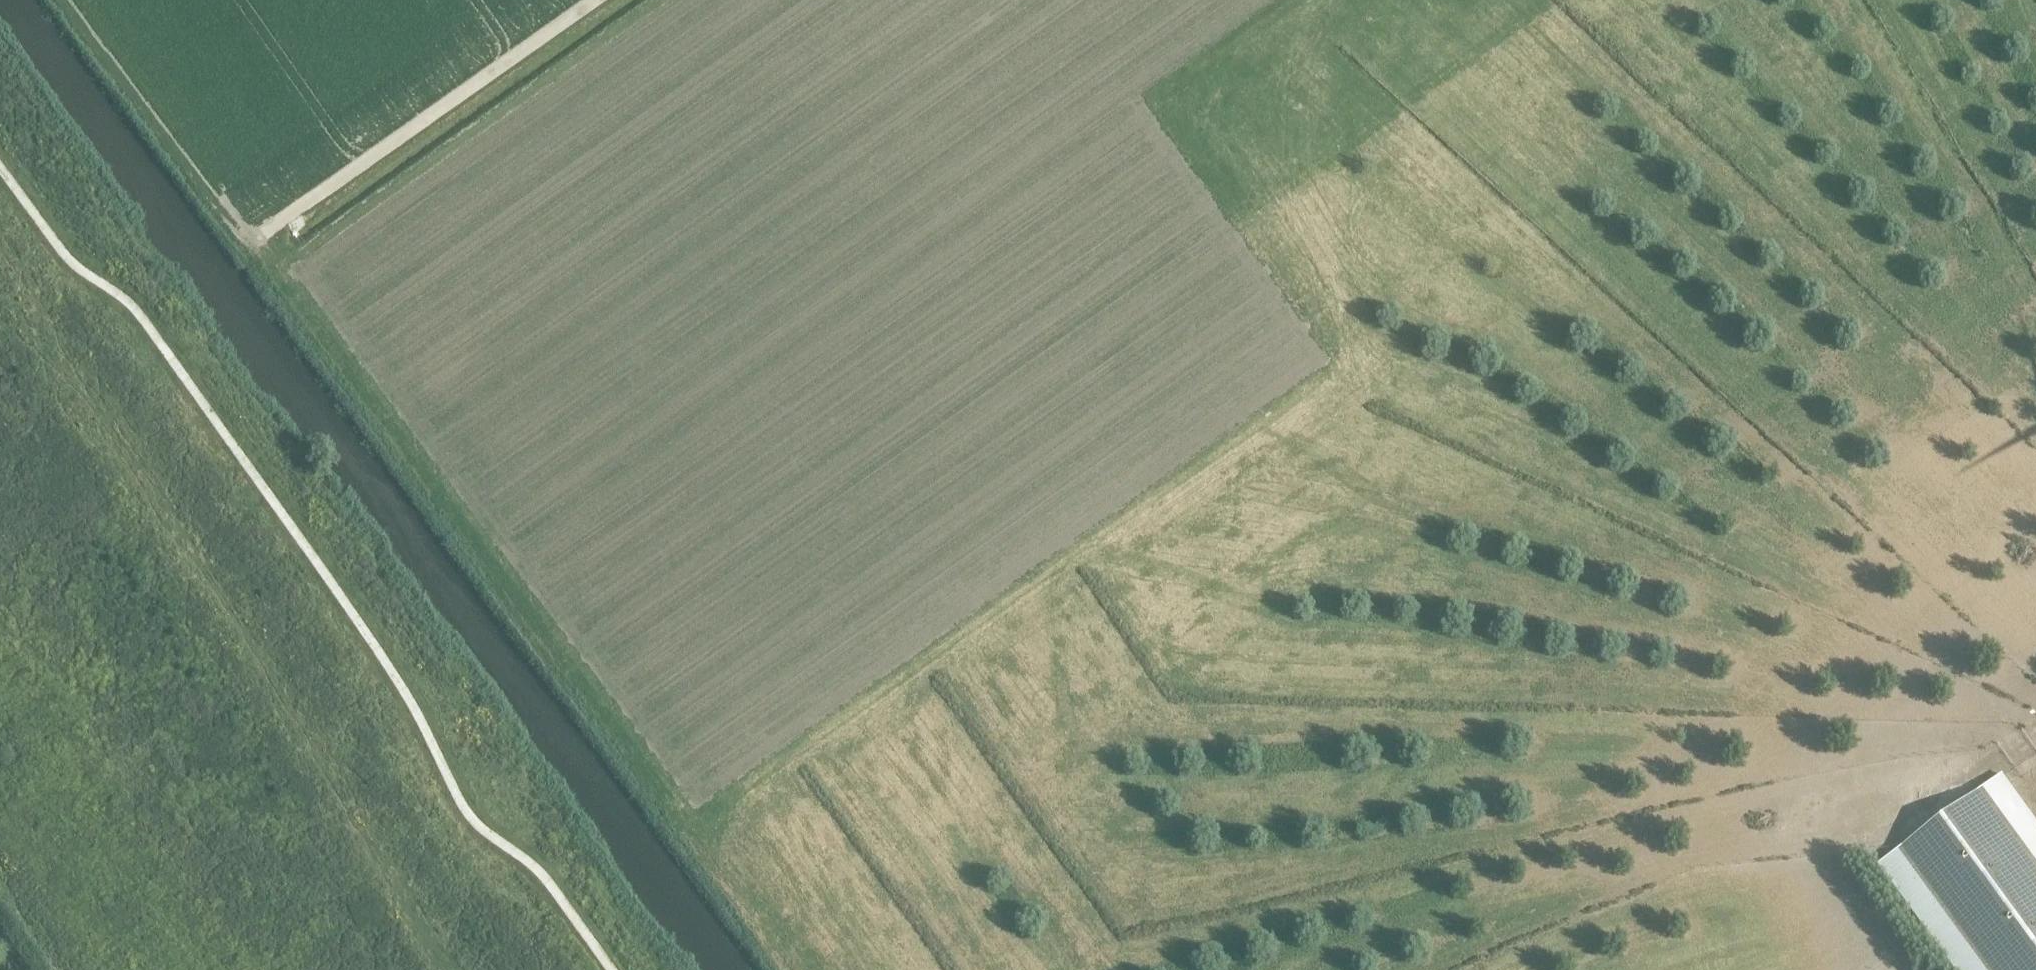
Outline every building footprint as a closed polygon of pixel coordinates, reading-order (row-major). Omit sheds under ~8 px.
[(1986,799),(2006,784),(2002,778),(1982,793),(1981,791),(1899,850),(1986,969),(2035,969),(2035,866),(1986,799)]
